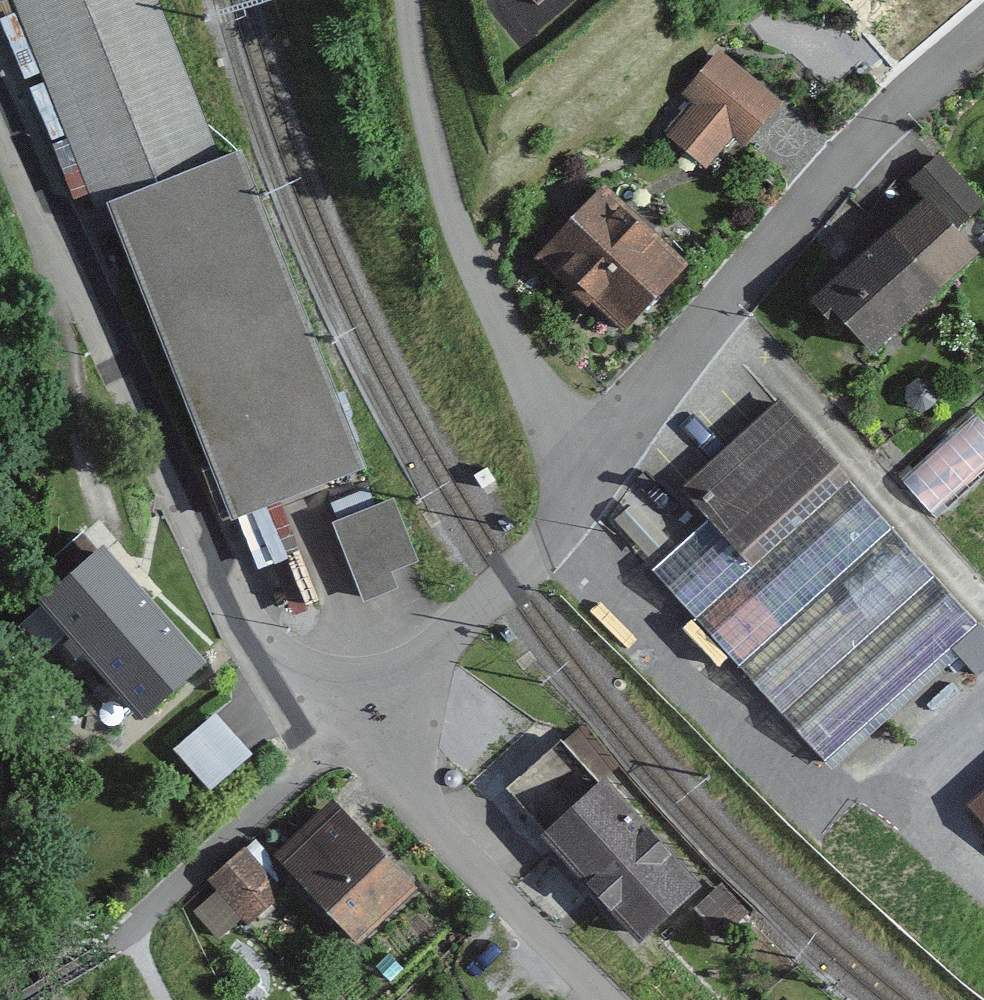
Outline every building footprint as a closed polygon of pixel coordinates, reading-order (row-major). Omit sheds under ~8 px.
[(97,223),(226,530),(363,477),(234,150),(212,158),(153,0),(13,0),(97,223)] [(772,100),(706,56),(650,138),(716,182),(772,100)] [(682,266),(588,188),(526,263),(619,340),(682,266)] [(925,191),(812,299),(868,357),(981,249),(925,191)] [(983,465),(983,398),(982,395),(907,465),(943,504),(983,465)] [(777,410),(619,553),(826,781),(983,638),(777,410)] [(389,504),(294,541),(325,619),(389,594),(381,574),(412,561),(389,504)] [(91,528),(23,587),(126,706),(194,648),(91,528)] [(211,698),(169,737),(209,779),(251,740),(211,698)] [(871,821),(983,948),(983,722),(871,821)] [(558,731),(501,783),(638,932),(696,879),(558,731)] [(336,794),(270,849),(348,942),(414,886),(336,794)] [(246,845),(218,869),(248,904),(276,880),(246,845)] [(546,999),(570,999),(558,988),(546,999)] [(814,988),(799,999),(823,999),(814,988)]
